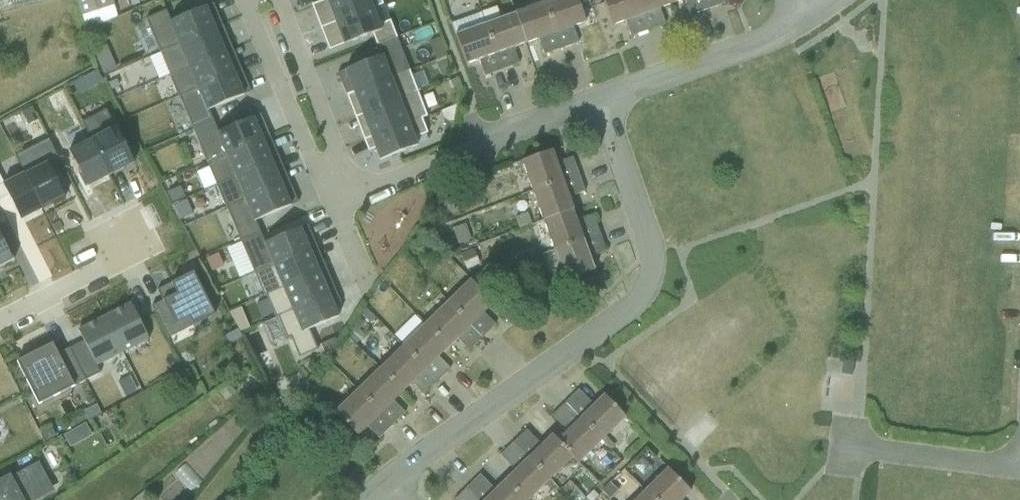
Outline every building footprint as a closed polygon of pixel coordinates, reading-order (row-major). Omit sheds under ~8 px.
[(76,27),(102,20),(96,0),(68,0),(76,27)] [(379,0),(332,0),(318,6),(311,9),(319,30),(372,10),(382,7),(379,0)] [(595,26),(586,0),(572,0),(554,6),(565,36),(595,26)] [(651,18),(644,0),(611,0),(621,29),(651,18)] [(680,8),(678,0),(644,0),(651,18),(680,8)] [(174,21),(185,47),(225,30),(214,4),(174,21)] [(535,47),(565,36),(554,6),(524,17),(535,47)] [(319,30),(328,53),(371,37),(375,48),(396,40),(389,22),(378,27),(372,10),(319,30)] [(504,58),(535,47),(524,17),(494,27),(504,58)] [(474,68),(504,58),(494,27),(463,38),(474,68)] [(194,67),(233,51),(225,30),(185,47),(194,67)] [(345,98),(409,73),(396,40),(375,48),(379,58),(337,76),(345,98)] [(93,48),(82,53),(92,77),(103,73),(93,48)] [(194,67),(205,93),(244,76),(233,51),(194,67)] [(345,98),(354,120),(417,96),(409,73),(345,98)] [(215,116),(254,99),(244,76),(205,93),(215,116)] [(354,120),(363,143),(421,120),(426,118),(417,96),(354,120)] [(374,152),(379,163),(416,148),(413,141),(427,136),(421,120),(363,143),(367,154),(374,152)] [(224,138),(233,161),(272,146),(263,123),(224,138)] [(113,126),(87,138),(107,178),(133,165),(113,126)] [(82,191),(107,178),(87,138),(62,151),(82,191)] [(49,142),(14,159),(23,177),(41,212),(65,200),(49,170),(60,164),(49,142)] [(242,183),(281,168),(272,146),(233,161),(242,183)] [(528,166),(539,197),(570,186),(559,155),(528,166)] [(242,183),(250,204),(289,188),(281,168),(242,183)] [(7,198),(20,223),(41,212),(23,177),(2,188),(0,184),(0,201),(7,198)] [(539,197),(551,228),(582,216),(570,186),(539,197)] [(259,227),(298,211),(289,188),(250,204),(259,227)] [(173,196),(160,202),(168,219),(180,213),(173,196)] [(551,228),(562,259),(593,247),(582,216),(551,228)] [(277,265),(316,249),(307,227),(268,243),(277,265)] [(14,263),(0,235),(0,270),(14,263)] [(214,245),(227,276),(243,269),(230,238),(214,245)] [(562,259),(573,289),(604,278),(593,247),(562,259)] [(287,290),(326,273),(316,249),(277,265),(287,290)] [(162,304),(151,309),(167,341),(215,317),(193,273),(156,292),(162,304)] [(287,290),(297,313),(336,297),(326,273),(287,290)] [(475,283),(453,306),(478,331),(500,308),(475,283)] [(307,338),(346,322),(336,297),(297,313),(307,338)] [(129,306),(104,319),(125,363),(151,350),(129,306)] [(453,306),(430,328),(455,353),(478,331),(453,306)] [(104,319),(78,332),(101,375),(125,363),(104,319)] [(430,328),(408,351),(433,375),(455,353),(430,328)] [(51,343),(14,362),(38,407),(84,383),(67,351),(58,356),(51,343)] [(408,351),(386,373),(411,398),(433,375),(408,351)] [(386,373),(363,395),(388,420),(411,398),(386,373)] [(363,395),(341,418),(366,442),(388,420),(363,395)] [(609,398),(586,422),(608,444),(631,420),(609,398)] [(586,422),(563,444),(581,462),(586,466),(608,444),(586,422)] [(56,442),(76,434),(72,425),(52,433),(56,442)] [(556,437),(533,460),(558,485),(581,462),(563,444),(556,437)] [(511,484),(528,499),(544,499),(558,485),(533,460),(511,484)] [(652,495),(657,499),(692,499),(697,495),(675,473),(652,495)] [(17,478),(0,487),(0,499),(29,499),(17,478)] [(494,499),(528,499),(511,484),(494,499)]
